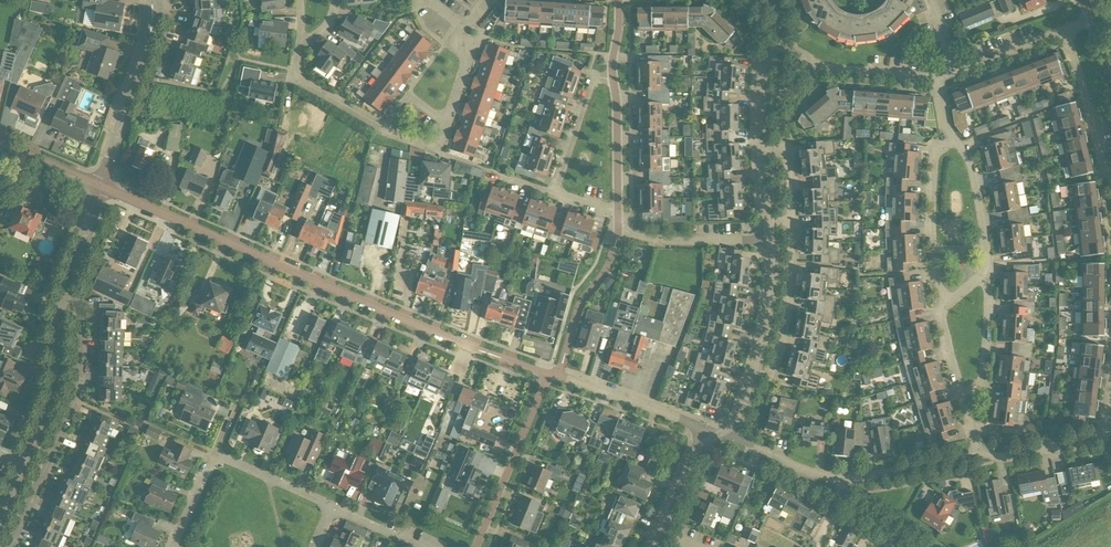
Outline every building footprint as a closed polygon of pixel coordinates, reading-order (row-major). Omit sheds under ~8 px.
[(98,27),(120,31),(120,28),(122,27),(123,22),(122,20),(124,4),(108,1),(108,0),(85,0),(83,8),(97,10),(95,26),(98,27)] [(195,11),(214,9),(214,8),(213,0),(194,0),(195,11)] [(286,4),(286,0),(261,0),(263,11),(285,8),(284,5),(286,4)] [(348,6),(361,4),(361,9),(371,12),(373,3),(375,3),(374,0),(348,0),(348,6)] [(519,2),(512,1),(511,0),(504,0),(500,6),(490,19),(496,24),(500,18),(505,19),(504,23),(517,24),(519,2)] [(517,24),(529,24),(531,0),(525,0),(525,2),(519,2),(517,24)] [(529,24),(541,25),(542,3),(536,3),(536,0),(531,0),(529,24)] [(807,14),(810,13),(820,25),(818,28),(838,39),(839,37),(854,40),(855,43),(877,40),(877,37),(890,30),(893,33),(909,17),(907,14),(910,7),(899,1),(899,0),(890,0),(886,9),(863,20),(839,15),(827,0),(802,0),(807,14)] [(1010,0),(998,0),(1004,14),(1014,10),(1010,0)] [(1045,3),(1043,0),(1019,0),(1022,7),(1026,5),(1029,10),(1045,3)] [(32,2),(30,10),(41,13),(43,4),(32,2)] [(561,5),(554,4),(553,26),(565,27),(566,2),(561,2),(561,5)] [(572,2),(566,2),(565,27),(576,28),(578,6),(571,5),(572,2)] [(554,4),(542,3),(541,25),(553,26),(554,4)] [(578,6),(576,28),(588,29),(590,4),(585,3),(585,6),(578,6)] [(994,16),(989,3),(960,15),(965,28),(994,16)] [(590,4),(588,29),(603,30),(604,8),(595,7),(595,4),(590,4)] [(688,28),(688,8),(681,8),(681,5),(676,6),(676,31),(689,31),(689,28),(688,28)] [(652,31),(652,6),(647,6),(647,9),(638,9),(638,31),(652,31)] [(664,31),(664,9),(658,9),(657,6),(652,6),(652,31),(664,31)] [(671,9),(664,9),(664,31),(676,31),(676,6),(671,6),(671,9)] [(703,8),(688,8),(688,28),(689,28),(702,28),(718,44),(724,44),(725,44),(724,47),(734,51),(742,42),(738,32),(735,33),(714,13),(715,10),(704,6),(703,8)] [(192,29),(210,35),(214,24),(216,25),(218,20),(217,8),(214,8),(214,9),(195,11),(193,18),(196,18),(192,29)] [(24,20),(15,18),(13,27),(22,29),(24,20)] [(377,21),(374,26),(363,19),(360,25),(347,18),(344,23),(343,22),(339,28),(341,29),(339,33),(357,44),(362,35),(369,39),(370,37),(377,40),(385,26),(377,21)] [(24,20),(17,55),(13,71),(11,82),(18,85),(26,67),(24,66),(33,46),(31,45),(36,32),(39,31),(41,28),(24,20)] [(286,47),(288,30),(275,28),(276,22),(262,20),(260,37),(267,38),(266,44),(286,47)] [(406,43),(426,58),(429,53),(427,51),(432,45),(408,26),(405,30),(412,35),(406,43)] [(237,29),(231,27),(226,39),(232,41),(237,29)] [(186,38),(184,44),(184,45),(202,51),(207,53),(209,46),(207,45),(210,35),(192,29),(189,39),(186,38)] [(84,30),(80,41),(79,46),(95,51),(88,72),(107,78),(110,69),(114,70),(116,63),(119,53),(103,48),(107,37),(84,30)] [(342,43),(338,48),(328,41),(319,54),(322,57),(316,66),(328,74),(334,65),(337,67),(347,55),(353,59),(357,53),(342,43)] [(179,51),(176,61),(194,67),(197,57),(200,58),(202,51),(184,45),(184,44),(179,43),(177,50),(179,51)] [(426,58),(406,43),(400,51),(393,45),(391,48),(415,67),(420,61),(422,62),(426,58)] [(484,51),(482,57),(506,64),(509,55),(517,58),(518,54),(489,44),(486,52),(484,51)] [(415,67),(391,48),(388,52),(395,57),(389,65),(409,80),(412,75),(410,74),(415,67)] [(8,52),(4,69),(13,71),(17,55),(8,52)] [(1051,58),(1045,60),(1052,81),(1064,77),(1060,65),(1063,64),(1059,52),(1050,55),(1051,58)] [(364,59),(357,53),(353,59),(360,64),(364,59)] [(555,78),(577,86),(582,73),(567,68),(569,62),(554,56),(550,68),(557,71),(555,78)] [(638,77),(662,77),(662,69),(669,69),(669,56),(653,57),(653,63),(638,63),(638,77)] [(506,64),(482,57),(480,62),(483,63),(480,71),(509,81),(511,77),(502,74),(506,64)] [(716,78),(740,80),(740,73),(741,73),(742,73),(742,72),(743,72),(743,71),(743,70),(742,69),(742,68),(741,68),(738,68),(738,66),(731,66),(731,59),(710,57),(709,70),(717,71),(716,78)] [(1052,81),(1045,60),(1038,63),(1037,60),(1032,62),(1041,85),(1052,81)] [(194,67),(176,61),(172,71),(170,71),(168,78),(191,85),(197,68),(194,67)] [(1028,66),(1022,69),(1030,90),(1041,85),(1032,62),(1027,64),(1028,66)] [(409,80),(389,65),(383,73),(376,68),(374,71),(398,89),(403,83),(405,84),(409,80)] [(250,87),(248,96),(274,101),(277,84),(259,81),(261,70),(244,67),(240,85),(250,87)] [(1015,68),(1010,70),(1019,94),(1030,90),(1022,69),(1016,71),(1015,68)] [(1006,75),(1000,77),(1007,98),(1019,94),(1010,70),(1005,72),(1006,75)] [(398,89),(374,71),(371,74),(378,79),(372,87),(392,102),(395,97),(393,96),(398,89)] [(475,78),(473,83),(497,91),(500,82),(508,84),(509,81),(480,71),(477,78),(475,78)] [(57,86),(53,96),(61,99),(65,101),(68,102),(75,105),(84,84),(63,74),(60,81),(57,86)] [(662,77),(638,77),(638,91),(653,91),(653,97),(670,97),(669,84),(662,84),(662,77)] [(1007,98),(1000,77),(994,79),(993,77),(988,79),(996,102),(1007,98)] [(577,86),(555,78),(550,91),(543,88),(541,95),(556,100),(559,94),(573,99),(577,86)] [(740,80),(716,78),(716,85),(708,84),(707,98),(728,98),(729,92),(736,92),(736,91),(739,91),(740,91),(741,90),(741,89),(742,89),(742,88),(741,87),(741,86),(740,86),(739,86),(740,80)] [(984,83),(977,85),(985,106),(996,102),(988,79),(983,80),(984,83)] [(53,96),(57,86),(52,83),(50,87),(39,92),(38,94),(22,87),(12,108),(27,115),(26,116),(27,119),(26,120),(27,123),(35,126),(37,126),(40,120),(37,119),(46,98),(53,96)] [(474,89),(471,97),(501,107),(502,103),(493,100),(497,91),(473,83),(471,89),(474,89)] [(985,106),(977,85),(971,88),(970,85),(965,87),(974,110),(985,106)] [(392,102),(372,87),(366,95),(359,90),(356,93),(381,112),(386,105),(388,107),(392,102)] [(974,110),(965,87),(960,89),(961,91),(953,95),(960,115),(974,110)] [(853,112),(855,92),(839,91),(838,88),(827,92),(828,95),(805,114),(803,113),(798,122),(806,131),(816,128),(815,125),(816,125),(822,125),(839,111),(852,112),(853,112)] [(853,112),(852,112),(852,114),(864,115),(866,90),(861,90),(861,93),(855,92),(853,112)] [(872,91),(866,90),(864,115),(876,116),(878,94),(871,94),(872,91)] [(1060,102),(1073,97),(1071,91),(1058,96),(1060,102)] [(878,94),(876,116),(888,117),(890,92),(885,92),(885,95),(878,94)] [(890,92),(888,117),(900,118),(902,96),(895,96),(895,93),(890,92)] [(902,96),(900,118),(912,119),(914,94),(909,94),(908,97),(902,96)] [(919,95),(914,94),(912,119),(926,120),(928,98),(919,98),(919,95)] [(556,100),(541,95),(538,102),(546,104),(542,117),(564,124),(569,111),(554,106),(556,100)] [(466,104),(464,110),(488,117),(491,108),(499,111),(501,107),(471,97),(469,105),(466,104)] [(670,97),(653,97),(653,104),(638,104),(638,118),(662,117),(662,104),(670,104),(670,97)] [(728,98),(707,98),(705,98),(705,111),(715,111),(714,118),(738,118),(738,112),(739,112),(740,111),(741,110),(741,109),(741,108),(740,108),(740,107),(739,107),(735,107),(735,105),(728,105),(728,98)] [(1052,98),(1046,100),(1049,106),(1055,104),(1052,98)] [(1049,106),(1046,100),(1040,102),(1043,108),(1049,106)] [(79,141),(88,121),(87,123),(71,116),(75,105),(65,101),(61,111),(59,110),(52,125),(67,133),(66,135),(79,141)] [(1056,120),(1081,114),(1079,109),(1077,109),(1075,103),(1053,108),(1056,120)] [(1036,104),(1024,108),(1026,114),(1038,110),(1036,104)] [(1026,114),(1024,108),(1018,110),(1020,117),(1026,114)] [(465,116),(462,124),(492,133),(493,130),(485,127),(488,117),(464,110),(462,115),(465,116)] [(1082,119),(1081,114),(1056,120),(1059,132),(1081,126),(1079,120),(1082,119)] [(1008,116),(1002,119),(1005,125),(1011,123),(1008,116)] [(530,127),(528,134),(544,139),(546,133),(560,137),(564,124),(542,117),(537,129),(530,127)] [(662,117),(638,118),(638,131),(653,131),(653,138),(670,138),(670,130),(662,130),(662,117)] [(852,118),(845,117),(844,139),(850,140),(852,118)] [(707,125),(707,139),(728,138),(728,131),(735,131),(735,130),(739,130),(740,129),(740,128),(741,128),(741,127),(741,126),(740,126),(740,125),(739,125),(739,124),(738,124),(738,118),(714,118),(714,125),(707,125)] [(1002,119),(996,121),(992,123),(994,129),(1005,125),(1002,119)] [(180,153),(186,122),(181,121),(180,125),(171,124),(166,150),(180,153)] [(1030,121),(1023,123),(1025,130),(1031,128),(1030,121)] [(492,133),(462,124),(460,131),(457,130),(455,136),(479,144),(482,134),(490,137),(492,133)] [(1041,124),(1035,125),(1038,137),(1044,135),(1041,124)] [(986,125),(980,127),(982,133),(988,131),(986,125)] [(1081,126),(1059,132),(1062,143),(1087,137),(1085,132),(1082,133),(1081,126)] [(982,133),(980,127),(974,129),(976,135),(982,133)] [(275,131),(273,144),(271,153),(258,184),(264,186),(283,141),(285,142),(288,134),(276,129),(276,131),(275,131)] [(518,131),(514,139),(523,143),(527,135),(518,131)] [(1016,152),(1013,139),(1011,132),(995,136),(997,143),(981,147),(983,156),(986,155),(987,160),(1016,152)] [(544,139),(528,134),(524,146),(531,148),(529,155),(551,163),(556,150),(541,145),(544,139)] [(1047,147),(1044,135),(1038,137),(1041,149),(1047,147)] [(479,144),(455,136),(453,141),(456,142),(453,150),(474,158),(473,162),(481,164),(483,160),(484,156),(476,153),(479,144)] [(1088,142),(1087,137),(1062,143),(1065,155),(1087,149),(1085,143),(1088,142)] [(151,173),(155,164),(151,162),(155,152),(146,148),(149,142),(141,138),(138,145),(137,144),(134,152),(137,153),(132,165),(147,171),(151,173)] [(670,138),(653,138),(653,144),(639,144),(639,158),(662,158),(670,158),(670,138)] [(715,152),(716,158),(739,157),(739,151),(740,150),(741,150),(741,149),(742,148),(741,147),(741,146),(740,146),(739,145),(736,146),(736,144),(729,145),(728,138),(707,139),(708,153),(715,152)] [(802,164),(826,162),(825,155),(835,154),(833,140),(810,143),(811,150),(804,151),(804,153),(801,153),(800,153),(799,154),(799,155),(799,156),(799,157),(800,158),(801,158),(802,158),(802,164)] [(257,186),(258,184),(271,153),(246,142),(233,175),(224,171),(219,182),(221,183),(219,190),(220,190),(214,204),(217,205),(216,207),(224,210),(225,208),(228,209),(233,196),(234,196),(237,189),(241,179),(257,186)] [(895,165),(918,167),(919,162),(921,163),(922,153),(906,152),(906,144),(890,143),(889,151),(896,151),(895,165)] [(369,145),(362,176),(370,178),(372,169),(378,170),(383,146),(372,144),(372,146),(369,145)] [(202,168),(208,152),(196,147),(189,163),(202,168)] [(225,157),(234,161),(237,153),(229,149),(225,157)] [(1088,156),(1087,149),(1065,155),(1068,166),(1092,160),(1091,155),(1088,156)] [(1016,152),(987,160),(988,164),(985,164),(988,174),(1003,170),(1005,177),(1022,173),(1016,152)] [(551,163),(529,155),(525,168),(517,165),(515,172),(531,178),(533,171),(547,176),(551,163)] [(739,157),(716,158),(716,165),(709,166),(710,179),(731,178),(730,171),(737,170),(737,169),(740,168),(741,168),(742,168),(742,167),(743,167),(743,166),(743,165),(742,164),(741,163),(740,163),(739,157)] [(654,172),(654,178),(670,178),(670,171),(670,158),(662,158),(639,158),(639,172),(654,172)] [(855,169),(864,169),(864,158),(855,158),(855,169)] [(403,203),(408,161),(391,159),(386,200),(403,203)] [(1092,160),(1068,166),(1071,178),(1092,173),(1091,166),(1094,165),(1092,160)] [(471,175),(472,167),(457,162),(454,169),(471,175)] [(826,162),(802,164),(803,171),(802,171),(801,171),(801,172),(801,173),(801,174),(801,175),(802,175),(802,176),(803,176),(806,176),(807,177),(814,176),(814,183),(835,181),(838,181),(836,168),(826,169),(826,162)] [(424,163),(422,179),(408,177),(404,201),(414,202),(415,194),(420,195),(421,185),(434,187),(437,165),(424,163)] [(434,187),(433,197),(451,200),(452,192),(450,192),(452,182),(448,182),(450,166),(437,165),(434,187)] [(918,167),(895,165),(894,178),(887,178),(886,186),(903,186),(903,179),(919,181),(920,171),(918,171),(918,167)] [(487,172),(472,167),(471,175),(485,179),(487,172)] [(189,193),(190,191),(201,196),(208,179),(188,171),(181,187),(183,188),(182,190),(183,193),(186,194),(189,193)] [(1022,173),(1005,177),(1006,184),(990,187),(992,196),(995,195),(995,200),(1018,196),(1016,182),(1023,181),(1022,173)] [(337,184),(326,179),(317,175),(308,196),(317,200),(319,194),(331,199),(337,184)] [(670,178),(654,178),(654,185),(639,185),(639,199),(663,199),(663,185),(671,185),(670,178)] [(731,178),(710,179),(707,179),(708,192),(718,191),(719,198),(742,197),(742,190),(743,190),(744,189),(744,188),(744,187),(744,186),(743,185),(742,185),(738,185),(738,184),(731,184),(731,178)] [(835,181),(814,183),(815,190),(808,190),(808,191),(804,191),(804,192),(803,192),(802,193),(802,194),(802,195),(803,196),(804,197),(805,197),(805,203),(829,202),(829,195),(836,195),(835,181)] [(297,221),(312,186),(303,182),(288,217),(297,221)] [(1095,189),(1094,182),(1067,186),(1068,198),(1074,197),(1099,194),(1098,189),(1095,189)] [(903,186),(886,186),(886,207),(893,208),(916,208),(916,203),(919,203),(919,194),(903,194),(903,186)] [(266,224),(273,207),(266,204),(271,192),(263,188),(258,200),(261,202),(253,218),(266,224)] [(498,216),(506,192),(505,191),(504,190),(500,188),(498,189),(494,188),(491,197),(484,195),(478,214),(489,218),(490,213),(498,216)] [(506,192),(498,216),(506,218),(504,225),(515,228),(520,212),(514,210),(519,196),(514,195),(514,193),(509,191),(508,192),(506,192)] [(1099,194),(1074,197),(1075,209),(1097,207),(1096,200),(1099,200),(1099,194)] [(1018,196),(995,200),(996,204),(994,204),(995,214),(1011,211),(1013,218),(1029,216),(1028,208),(1021,209),(1018,196)] [(742,197),(719,198),(719,205),(709,206),(710,219),(734,217),(733,210),(740,210),(740,208),(743,208),(744,208),(745,207),(745,206),(745,205),(745,204),(744,203),(743,203),(742,197)] [(671,198),(663,199),(639,199),(639,213),(654,213),(654,219),(671,219),(671,206),(671,198)] [(527,214),(520,212),(515,228),(534,235),(544,205),(542,204),(542,202),(537,201),(536,202),(531,200),(527,214)] [(43,233),(46,227),(44,223),(40,222),(43,217),(42,216),(42,215),(41,212),(37,210),(34,211),(34,213),(19,207),(20,205),(19,203),(15,201),(12,202),(12,203),(11,203),(9,209),(6,217),(14,220),(10,228),(33,238),(36,233),(39,234),(43,233)] [(444,207),(403,202),(402,215),(411,216),(411,212),(427,214),(427,216),(442,218),(444,207)] [(829,202),(805,203),(806,209),(805,209),(804,210),(803,210),(803,211),(803,212),(803,213),(804,214),(805,214),(805,215),(809,214),(809,216),(816,216),(816,222),(837,222),(836,209),(829,209),(829,202)] [(281,210),(273,207),(266,224),(279,229),(289,206),(284,204),(281,210)] [(324,214),(319,224),(311,244),(325,250),(329,241),(326,240),(330,232),(325,230),(331,218),(339,222),(344,211),(329,204),(328,204),(324,214)] [(544,205),(534,235),(553,241),(558,225),(552,223),(557,209),(552,207),(552,205),(547,204),(545,205),(544,205)] [(1038,213),(1037,206),(1029,208),(1031,214),(1038,213)] [(1097,207),(1075,209),(1077,221),(1102,218),(1101,213),(1098,213),(1097,207)] [(886,221),(885,229),(902,228),(902,221),(918,221),(919,212),(916,212),(916,208),(893,208),(893,221),(886,221)] [(388,248),(395,215),(377,211),(370,244),(388,248)] [(564,227),(558,225),(553,241),(564,245),(566,238),(574,241),(582,217),(580,217),(580,215),(575,213),(574,215),(569,213),(564,227)] [(1029,216),(1013,218),(1013,225),(997,227),(998,236),(1001,236),(1001,240),(1024,238),(1024,237),(1023,224),(1030,223),(1029,216)] [(583,218),(582,217),(574,241),(582,244),(580,250),(590,254),(596,238),(590,235),(594,221),(590,220),(589,218),(585,217),(583,218)] [(1102,223),(1102,218),(1077,221),(1078,233),(1100,230),(1099,224),(1102,223)] [(311,244),(319,224),(312,221),(311,224),(306,222),(303,229),(301,228),(297,237),(311,244)] [(837,222),(816,222),(816,229),(809,229),(809,230),(806,230),(805,230),(804,231),(803,232),(803,233),(803,234),(804,234),(804,235),(805,235),(806,235),(806,242),(829,242),(829,235),(837,235),(837,222)] [(903,236),(902,228),(885,229),(887,251),(894,250),(917,249),(917,244),(919,244),(919,235),(903,236)] [(1101,237),(1100,230),(1078,233),(1080,245),(1104,242),(1104,236),(1101,237)] [(462,238),(475,240),(476,232),(463,231),(462,238)] [(136,269),(148,243),(129,234),(117,260),(136,269)] [(362,254),(364,247),(361,247),(364,237),(357,235),(354,245),(348,244),(343,263),(345,263),(347,265),(348,265),(351,265),(359,267),(360,262),(362,262),(364,255),(362,254)] [(1064,247),(1063,240),(1063,235),(1056,236),(1058,247),(1064,247)] [(1024,238),(1001,240),(1002,245),(999,245),(1000,254),(1016,253),(1017,260),(1034,258),(1031,237),(1024,237),(1024,238)] [(829,242),(806,242),(805,248),(804,248),(803,249),(803,250),(803,251),(803,252),(804,253),(805,253),(808,253),(808,255),(815,255),(815,262),(839,263),(839,249),(829,249),(829,242)] [(1104,242),(1080,245),(1081,257),(1103,254),(1102,247),(1105,247),(1104,242)] [(460,250),(453,249),(452,259),(459,260),(460,250)] [(749,272),(749,266),(750,266),(751,266),(751,265),(752,265),(752,264),(752,263),(752,262),(751,261),(750,261),(747,260),(747,259),(740,258),(741,251),(720,249),(719,262),(726,263),(725,270),(749,272)] [(894,250),(894,258),(887,258),(888,272),(905,271),(904,263),(920,262),(920,253),(917,253),(917,249),(894,250)] [(423,272),(424,272),(417,293),(429,297),(431,293),(439,270),(440,266),(435,264),(438,255),(431,253),(427,265),(422,263),(420,270),(423,271),(423,272)] [(448,259),(438,255),(435,264),(440,266),(445,268),(448,259)] [(173,293),(178,282),(172,279),(179,264),(165,258),(158,273),(153,271),(148,282),(173,293)] [(560,259),(558,269),(577,272),(579,262),(560,259)] [(1081,264),(1081,276),(1106,276),(1106,271),(1104,271),(1104,264),(1081,264)] [(1034,279),(1034,273),(1034,265),(1017,265),(1018,273),(1001,273),(1002,283),(1004,283),(1004,287),(1027,287),(1027,279),(1034,279)] [(129,279),(103,267),(93,289),(129,306),(134,295),(124,290),(129,279)] [(807,275),(804,275),(803,275),(802,275),(801,276),(801,277),(801,278),(801,279),(802,280),(803,280),(803,286),(826,289),(827,282),(837,283),(838,270),(815,267),(814,274),(807,274),(807,275)] [(431,293),(429,297),(442,301),(449,281),(444,279),(447,272),(439,270),(431,293)] [(459,278),(457,289),(454,308),(455,308),(456,310),(460,311),(462,309),(468,310),(470,300),(474,300),(476,289),(482,291),(485,271),(478,270),(476,281),(473,281),(459,278)] [(493,294),(498,277),(497,277),(499,273),(488,270),(487,274),(486,273),(486,276),(488,277),(484,291),(493,294)] [(717,276),(716,289),(737,292),(738,284),(745,285),(745,284),(748,284),(749,284),(750,283),(750,282),(751,281),(750,281),(750,280),(750,279),(749,279),(748,278),(749,272),(725,270),(725,277),(717,276)] [(892,300),(922,295),(921,291),(924,290),(922,281),(906,283),(905,276),(889,278),(892,300)] [(1106,276),(1081,276),(1081,288),(1103,288),(1103,282),(1106,281),(1106,276)] [(31,298),(18,293),(21,286),(5,278),(0,289),(0,293),(8,296),(3,308),(13,312),(14,309),(22,313),(26,305),(28,306),(31,298)] [(638,291),(645,293),(649,282),(641,280),(638,291)] [(534,295),(535,282),(529,281),(527,295),(534,295)] [(226,314),(229,305),(224,303),(229,291),(211,284),(203,305),(220,312),(221,311),(226,314)] [(826,289),(803,286),(802,292),(801,292),(800,293),(799,294),(799,295),(799,296),(800,297),(801,298),(804,298),(804,299),(811,300),(810,307),(834,310),(835,297),(825,296),(826,289)] [(662,318),(661,322),(663,323),(668,325),(662,343),(676,347),(695,295),(673,289),(665,287),(661,300),(657,299),(656,303),(667,306),(666,309),(667,309),(665,318),(662,318)] [(1027,287),(1004,287),(1004,291),(1002,291),(1002,301),(1018,300),(1018,308),(1035,308),(1035,293),(1028,293),(1027,287)] [(1103,288),(1081,288),(1081,300),(1106,300),(1106,295),(1103,295),(1103,288)] [(737,292),(716,289),(714,302),(721,303),(720,310),(743,314),(744,308),(745,308),(746,308),(747,307),(747,306),(747,305),(747,304),(746,303),(745,303),(742,302),(742,301),(735,299),(737,292)] [(553,300),(542,297),(532,332),(550,337),(555,319),(563,321),(570,296),(555,292),(553,300)] [(157,304),(137,295),(131,307),(151,316),(157,304)] [(922,295),(892,300),(895,321),(911,318),(910,311),(926,308),(925,299),(923,299),(922,295)] [(500,323),(507,301),(491,297),(488,310),(485,318),(492,320),(491,321),(500,323)] [(507,301),(500,323),(501,323),(500,324),(501,326),(505,327),(507,326),(507,325),(508,326),(509,325),(515,327),(518,319),(528,321),(533,302),(517,297),(515,304),(507,301)] [(1106,300),(1081,300),(1081,312),(1103,312),(1103,305),(1106,305),(1106,300)] [(203,306),(195,303),(191,313),(199,315),(203,306)] [(639,315),(641,309),(620,303),(613,328),(620,330),(633,334),(639,315)] [(121,331),(121,330),(122,319),(124,319),(124,312),(116,312),(116,304),(100,304),(100,319),(102,319),(102,330),(121,331)] [(187,312),(187,304),(174,304),(174,312),(187,312)] [(247,349),(270,359),(277,344),(262,337),(265,329),(274,333),(282,315),(261,305),(258,310),(256,309),(253,318),(255,319),(252,323),(260,327),(256,335),(254,334),(247,349)] [(834,310),(810,307),(809,313),(802,312),(802,314),(799,313),(798,313),(797,314),(796,315),(796,316),(796,317),(797,318),(798,318),(797,324),(821,329),(822,322),(832,323),(834,310)] [(1035,308),(1018,308),(1018,315),(1002,314),(1001,323),(1004,324),(1003,328),(1027,329),(1027,316),(1034,316),(1035,308)] [(586,352),(587,349),(589,341),(597,343),(605,314),(588,309),(577,349),(586,352)] [(743,314),(720,310),(718,317),(711,315),(709,328),(729,333),(731,325),(738,326),(738,325),(741,325),(742,325),(743,325),(744,324),(744,323),(744,322),(744,321),(743,321),(742,320),(743,314)] [(1103,312),(1081,312),(1081,324),(1106,324),(1106,319),(1103,319),(1103,312)] [(317,342),(326,321),(312,315),(303,336),(317,342)] [(639,315),(633,334),(623,369),(635,373),(642,348),(646,349),(649,338),(662,343),(668,325),(663,323),(661,322),(647,318),(639,315)] [(913,325),(911,318),(895,321),(899,342),(929,335),(928,331),(931,331),(929,321),(913,325)] [(5,346),(2,353),(18,360),(23,349),(16,345),(23,329),(2,319),(0,323),(0,344),(5,346)] [(331,343),(345,349),(352,331),(346,328),(348,324),(341,321),(339,325),(338,324),(334,335),(327,332),(316,357),(326,362),(330,353),(327,351),(331,343)] [(821,329),(797,324),(796,331),(795,331),(794,331),(793,332),(793,333),(793,334),(793,335),(794,335),(795,336),(798,336),(798,338),(805,339),(803,345),(827,351),(829,337),(819,335),(821,329)] [(1106,324),(1081,324),(1081,336),(1103,336),(1103,329),(1106,329),(1106,324)] [(729,333),(709,328),(706,341),(713,343),(711,349),(734,355),(735,349),(736,349),(737,349),(738,349),(738,348),(738,347),(739,347),(738,346),(738,345),(737,344),(734,343),(734,342),(727,340),(729,333)] [(1027,329),(1003,328),(1003,332),(1001,332),(1000,342),(1016,342),(1016,350),(1033,351),(1033,343),(1026,343),(1027,329)] [(121,331),(102,330),(102,340),(99,340),(99,347),(123,348),(124,330),(121,330),(121,331)] [(633,334),(620,330),(616,344),(609,365),(623,369),(633,334)] [(352,331),(345,349),(341,357),(361,365),(362,363),(372,340),(352,331)] [(929,335),(899,342),(904,363),(920,359),(919,352),(935,348),(933,339),(930,340),(929,335)] [(230,354),(235,343),(222,337),(217,348),(230,354)] [(382,375),(385,367),(393,349),(374,340),(374,339),(373,338),(373,340),(372,340),(362,363),(361,365),(365,367),(368,359),(376,363),(372,371),(382,375)] [(286,379),(300,348),(280,339),(266,370),(286,379)] [(1079,355),(1104,359),(1105,353),(1102,353),(1103,346),(1081,343),(1079,355)] [(827,351),(803,345),(802,352),(795,350),(795,352),(792,351),(791,351),(790,351),(790,352),(789,352),(789,353),(789,354),(789,355),(789,356),(790,356),(791,356),(789,362),(812,368),(814,361),(823,364),(827,351)] [(123,348),(99,347),(99,354),(101,354),(101,365),(123,366),(123,348)] [(385,367),(382,375),(381,376),(390,379),(391,376),(397,379),(395,381),(402,384),(406,375),(413,360),(406,357),(407,355),(393,349),(385,367)] [(734,355),(711,349),(709,356),(699,354),(696,366),(719,373),(721,365),(728,367),(728,366),(731,367),(732,367),(733,366),(734,365),(734,364),(734,363),(733,362),(732,361),(734,355)] [(1033,351),(1016,350),(1015,357),(999,355),(998,364),(1000,364),(1000,369),(1023,372),(1025,358),(1032,359),(1033,351)] [(1079,355),(1078,367),(1100,370),(1100,364),(1103,364),(1104,359),(1079,355)] [(1,379),(0,381),(0,393),(6,396),(10,388),(19,392),(26,377),(12,370),(15,363),(3,358),(0,364),(0,379),(1,379)] [(920,359),(904,363),(910,384),(940,375),(938,371),(941,370),(938,361),(922,366),(920,359)] [(424,389),(427,383),(434,367),(419,360),(418,363),(413,360),(406,375),(402,384),(407,386),(409,383),(424,389)] [(216,361),(213,369),(221,373),(225,365),(216,361)] [(812,368),(789,362),(788,368),(787,368),(786,368),(785,369),(784,370),(784,371),(784,372),(785,372),(785,373),(786,373),(789,374),(789,376),(796,377),(794,384),(817,390),(820,377),(810,375),(812,368)] [(690,363),(687,373),(692,374),(695,365),(690,363)] [(123,366),(101,365),(101,376),(98,376),(98,383),(122,384),(123,366)] [(719,373),(696,366),(692,378),(701,381),(699,388),(721,396),(723,390),(724,390),(725,390),(726,389),(727,388),(727,387),(726,386),(726,385),(725,385),(722,384),(723,383),(716,380),(719,373)] [(448,373),(434,367),(427,383),(440,389),(439,391),(446,394),(453,378),(447,375),(448,373)] [(1100,370),(1078,367),(1076,379),(1101,382),(1102,377),(1099,377),(1100,370)] [(1012,384),(1011,391),(1027,393),(1030,372),(1023,372),(1000,369),(999,373),(997,373),(996,382),(1012,384)] [(862,375),(865,386),(871,384),(868,373),(862,375)] [(188,383),(169,374),(165,383),(184,391),(188,383)] [(940,375),(910,384),(916,404),(932,399),(930,392),(946,388),(943,378),(941,379),(940,375)] [(1054,376),(1053,383),(1053,388),(1059,389),(1060,384),(1061,377),(1054,376)] [(1101,382),(1076,379),(1075,391),(1097,394),(1097,387),(1100,388),(1101,382)] [(122,384),(98,383),(97,390),(100,390),(100,402),(122,402),(122,384)] [(151,383),(149,389),(156,393),(159,387),(151,383)] [(267,389),(259,386),(256,396),(264,399),(267,389)] [(298,398),(304,400),(309,390),(303,387),(298,398)] [(461,435),(465,425),(464,425),(471,407),(470,407),(476,392),(464,387),(458,402),(455,411),(459,412),(450,435),(459,439),(461,435)] [(715,406),(718,407),(719,407),(720,406),(721,405),(721,404),(721,403),(720,402),(719,402),(721,396),(699,388),(697,395),(690,392),(685,405),(705,412),(708,405),(714,407),(715,406)] [(1053,388),(1052,394),(1051,400),(1058,401),(1059,389),(1053,388)] [(834,392),(822,390),(821,398),(833,399),(834,392)] [(207,430),(214,412),(200,406),(203,399),(186,391),(179,406),(186,409),(182,418),(207,430)] [(994,410),(1018,413),(1025,414),(1027,393),(1011,391),(1010,398),(994,396),(993,406),(995,406),(994,410)] [(1097,394),(1075,391),(1073,403),(1098,406),(1099,401),(1096,400),(1097,394)] [(465,425),(461,435),(494,448),(498,437),(474,428),(480,411),(484,412),(486,413),(487,412),(489,406),(489,405),(487,404),(490,398),(483,395),(483,393),(480,392),(478,393),(476,392),(470,407),(471,407),(464,425),(465,425)] [(886,392),(877,395),(878,401),(888,399),(886,392)] [(246,395),(243,401),(251,404),(254,398),(246,395)] [(771,431),(771,430),(780,432),(782,422),(791,424),(796,402),(782,398),(780,408),(772,406),(769,419),(767,419),(765,429),(765,430),(765,431),(766,432),(767,432),(768,433),(769,432),(770,432),(771,431)] [(934,406),(932,399),(916,404),(922,424),(951,415),(950,411),(952,410),(950,401),(934,406)] [(832,411),(833,401),(825,400),(824,409),(832,411)] [(302,406),(295,403),(292,410),(299,413),(302,406)] [(1098,406),(1073,403),(1071,422),(1073,422),(1072,425),(1082,426),(1082,423),(1085,424),(1085,417),(1094,418),(1094,411),(1097,411),(1098,406)] [(327,407),(321,404),(319,410),(325,413),(327,407)] [(566,442),(578,415),(573,412),(563,413),(558,409),(553,421),(559,423),(556,430),(555,432),(562,441),(566,442)] [(1018,413),(994,410),(994,415),(992,414),(990,424),(1006,426),(1006,433),(1022,435),(1025,414),(1018,413)] [(96,420),(92,430),(109,438),(114,428),(116,429),(119,422),(97,412),(94,419),(96,420)] [(612,426),(615,418),(602,413),(599,421),(612,426)] [(7,433),(10,425),(12,425),(14,421),(0,414),(0,430),(7,433)] [(578,415),(566,442),(567,443),(583,441),(585,435),(591,437),(597,425),(590,424),(584,416),(578,415)] [(953,419),(951,415),(922,424),(928,444),(944,440),(942,432),(958,428),(955,419),(953,419)] [(139,419),(136,425),(142,427),(144,421),(139,419)] [(351,428),(356,431),(361,421),(355,419),(351,428)] [(622,453),(632,424),(620,420),(613,439),(608,452),(620,458),(622,453)] [(268,452),(278,429),(272,427),(270,422),(266,424),(260,421),(258,425),(251,422),(245,436),(252,439),(250,444),(255,447),(255,449),(255,451),(259,453),(261,452),(262,450),(268,452)] [(826,440),(828,424),(808,421),(808,424),(801,423),(799,440),(812,441),(812,439),(826,440)] [(861,423),(862,446),(863,446),(863,442),(871,441),(874,455),(892,452),(887,426),(871,429),(869,421),(861,423)] [(862,446),(861,423),(854,422),(853,430),(837,428),(834,454),(852,456),(854,441),(862,442),(862,446)] [(367,435),(377,438),(381,428),(371,424),(367,435)] [(645,429),(632,424),(622,453),(634,458),(637,448),(638,448),(645,429)] [(159,439),(162,432),(150,427),(147,434),(159,439)] [(133,428),(129,436),(136,439),(137,440),(141,431),(140,431),(133,428)] [(85,439),(82,445),(105,455),(107,449),(105,448),(109,438),(92,430),(87,440),(85,439)] [(313,466),(317,458),(326,437),(314,431),(309,441),(300,437),(297,446),(290,444),(288,452),(292,454),(289,463),(290,464),(290,466),(295,468),(297,467),(303,469),(306,463),(313,466)] [(392,431),(387,442),(397,447),(402,436),(392,431)] [(418,446),(415,453),(429,458),(437,439),(429,436),(424,448),(418,446)] [(592,436),(589,443),(600,448),(602,441),(592,436)] [(379,453),(380,451),(384,442),(373,438),(368,449),(379,453)] [(915,443),(917,450),(924,448),(922,441),(915,443)] [(391,446),(384,442),(380,451),(385,453),(386,450),(389,451),(391,446)] [(174,452),(173,452),(165,448),(158,463),(187,476),(193,461),(188,459),(192,450),(177,444),(174,452)] [(82,453),(77,463),(95,471),(97,472),(105,455),(82,445),(79,452),(82,453)] [(475,452),(463,447),(450,478),(459,482),(456,490),(459,492),(458,494),(467,497),(467,495),(471,497),(472,495),(474,496),(477,487),(475,487),(482,471),(470,466),(475,452)] [(650,468),(656,454),(649,451),(644,466),(650,468)] [(128,456),(121,453),(118,459),(126,462),(128,456)] [(611,457),(601,453),(599,457),(601,461),(608,464),(611,457)] [(358,488),(364,473),(359,471),(363,461),(349,455),(347,461),(336,456),(330,471),(336,473),(332,482),(346,489),(349,484),(358,488)] [(415,456),(411,464),(419,467),(417,472),(422,474),(428,462),(415,456)] [(648,470),(637,466),(628,462),(623,475),(628,477),(623,489),(646,499),(647,497),(649,496),(651,492),(650,490),(652,484),(644,481),(648,470)] [(71,472),(68,478),(68,479),(85,486),(90,489),(93,482),(90,481),(95,471),(77,463),(73,473),(71,472)] [(1065,469),(1068,483),(1060,485),(1062,495),(1071,493),(1070,487),(1078,485),(1079,488),(1092,485),(1091,482),(1100,480),(1097,469),(1098,468),(1098,466),(1097,466),(1096,463),(1086,465),(1086,463),(1072,466),(1072,468),(1065,469)] [(560,476),(563,470),(548,464),(546,470),(536,466),(527,486),(542,493),(551,473),(560,476)] [(383,505),(396,475),(389,472),(389,471),(379,467),(373,481),(379,484),(372,500),(375,501),(375,503),(380,505),(382,504),(383,505)] [(728,502),(737,506),(741,507),(748,488),(740,485),(744,476),(722,468),(721,469),(720,470),(718,474),(719,476),(715,485),(729,490),(727,494),(729,495),(726,501),(728,502)] [(1021,494),(1047,489),(1044,471),(1018,476),(1021,494)] [(581,472),(579,479),(584,481),(587,474),(581,472)] [(403,478),(396,475),(383,505),(384,505),(385,507),(389,509),(391,508),(394,509),(401,493),(407,496),(413,482),(403,477),(403,478)] [(68,479),(68,478),(63,476),(60,483),(63,484),(58,494),(76,501),(83,505),(90,489),(85,486),(68,479)] [(170,513),(173,505),(177,496),(166,491),(169,484),(152,477),(149,484),(152,486),(145,502),(170,513)] [(1013,512),(1011,505),(1009,495),(1003,496),(1000,480),(991,482),(989,482),(987,482),(986,483),(985,483),(986,492),(986,495),(988,498),(989,507),(997,506),(999,515),(1013,512)] [(778,519),(782,511),(791,492),(779,485),(778,486),(777,485),(775,485),(773,486),(772,488),(772,491),(773,492),(775,492),(768,504),(774,507),(770,514),(778,519)] [(437,490),(431,504),(441,508),(444,501),(440,500),(443,492),(437,490)] [(965,509),(975,507),(976,505),(973,492),(972,491),(963,493),(957,490),(950,491),(946,497),(943,495),(935,506),(931,503),(922,518),(936,527),(937,531),(941,534),(945,533),(947,529),(946,525),(944,523),(949,514),(948,514),(952,507),(954,508),(961,506),(965,509)] [(1051,506),(1060,504),(1058,490),(1049,492),(1051,506)] [(791,492),(782,511),(788,514),(784,522),(790,525),(792,520),(800,505),(804,498),(791,492)] [(52,503),(51,505),(49,509),(71,519),(74,512),(72,511),(74,505),(76,501),(58,494),(54,504),(52,503)] [(586,497),(579,494),(577,500),(584,503),(586,497)] [(523,497),(519,505),(512,523),(530,530),(538,511),(542,513),(545,507),(541,505),(541,504),(523,497)] [(616,500),(613,508),(610,514),(635,525),(640,513),(637,512),(640,505),(621,497),(619,501),(616,500)] [(728,502),(726,501),(716,497),(713,504),(702,500),(694,520),(709,527),(716,512),(723,515),(732,519),(737,506),(728,502)] [(800,505),(792,520),(801,524),(803,519),(806,521),(807,521),(815,505),(804,498),(800,505)] [(101,504),(98,511),(104,513),(107,506),(101,504)] [(807,521),(806,521),(800,531),(810,536),(815,526),(818,527),(826,511),(815,505),(807,521)] [(1072,507),(1065,511),(1067,520),(1077,514),(1072,507)] [(571,512),(561,508),(558,514),(569,518),(571,512)] [(71,519),(49,509),(46,515),(48,516),(44,526),(61,534),(62,534),(64,535),(68,525),(71,519)] [(1060,509),(1051,509),(1052,520),(1060,520),(1060,509)] [(162,532),(147,526),(151,519),(135,512),(132,520),(139,523),(131,541),(145,546),(155,546),(162,532)] [(571,519),(580,523),(582,517),(574,514),(573,514),(571,514),(569,519),(571,519)] [(635,525),(610,514),(607,520),(611,522),(606,534),(625,542),(628,535),(631,536),(635,525)] [(580,523),(571,519),(569,525),(577,529),(580,523)] [(94,520),(91,527),(96,529),(99,523),(94,520)] [(857,546),(851,543),(857,531),(846,525),(837,544),(844,546),(857,546)] [(44,526),(40,536),(37,535),(34,542),(47,546),(59,546),(64,535),(62,534),(61,534),(44,526)] [(987,544),(990,543),(992,545),(996,543),(988,526),(983,528),(987,535),(984,537),(987,544)] [(748,540),(754,543),(755,543),(759,532),(752,529),(748,540)] [(365,538),(346,530),(341,542),(334,539),(331,546),(361,546),(365,538)] [(761,546),(785,546),(787,543),(774,538),(775,535),(768,532),(761,546)] [(596,546),(623,546),(625,542),(606,534),(604,538),(601,536),(596,546)] [(100,535),(97,541),(103,544),(105,539),(109,541),(110,539),(100,535)] [(530,542),(512,535),(509,542),(505,540),(502,546),(528,546),(530,542)] [(90,546),(93,539),(87,536),(84,544),(89,546),(90,546)] [(735,545),(737,538),(731,536),(729,542),(735,545)]
